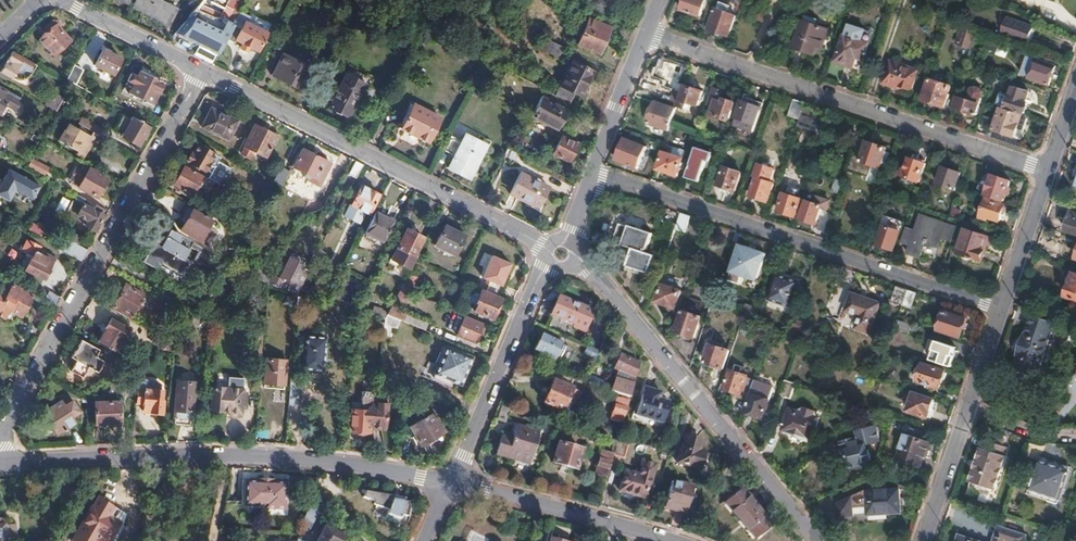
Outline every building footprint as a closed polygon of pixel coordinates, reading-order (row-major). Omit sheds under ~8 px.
[(161,0),(134,0),(132,4),(169,22),(177,8),(161,0)] [(202,0),(188,0),(185,3),(193,10),(202,0)] [(681,10),(699,16),(704,0),(684,0),(681,10)] [(710,22),(730,29),(735,14),(727,11),(729,4),(719,1),(716,8),(715,7),(710,22)] [(234,25),(227,39),(234,42),(235,40),(242,43),(240,48),(246,51),(248,46),(257,51),(266,33),(269,26),(254,19),(253,22),(248,19),(250,16),(240,12),(234,25)] [(222,24),(224,20),(219,17),(216,21),(202,13),(199,18),(214,26),(217,21),(222,24)] [(820,51),(828,29),(814,25),(816,18),(805,13),(803,21),(802,21),(793,47),(813,53),(815,50),(820,51)] [(1006,26),(1009,16),(1003,14),(999,23),(1006,26)] [(1035,26),(1009,16),(1006,26),(1004,32),(1030,42),(1035,26)] [(611,26),(589,17),(577,42),(599,52),(611,26)] [(50,32),(55,34),(50,44),(56,48),(58,47),(60,47),(71,52),(80,34),(65,26),(66,23),(61,19),(56,20),(50,32)] [(973,48),(979,32),(978,32),(963,27),(958,42),(973,48)] [(864,56),(869,43),(843,35),(834,61),(852,67),(857,53),(864,56)] [(556,58),(562,46),(555,43),(544,38),(541,44),(545,46),(542,51),(556,58)] [(81,60),(91,65),(101,46),(91,41),(81,60)] [(1006,58),(1009,51),(987,41),(984,48),(1006,58)] [(108,81),(120,58),(102,49),(94,65),(103,70),(100,77),(108,81)] [(0,70),(0,73),(14,81),(17,82),(20,82),(24,82),(27,80),(29,79),(31,77),(36,67),(10,53),(0,70)] [(301,63),(281,53),(271,74),(291,85),(301,63)] [(913,85),(920,65),(892,55),(884,78),(897,82),(898,80),(913,85)] [(1056,65),(1028,55),(1021,74),(1030,77),(1030,78),(1049,85),(1056,65)] [(685,78),(680,76),(683,67),(662,60),(660,68),(658,67),(655,75),(668,80),(666,85),(675,88),(671,102),(677,104),(685,78)] [(553,95),(568,103),(572,92),(579,96),(592,71),(571,61),(553,95)] [(74,84),(81,69),(72,64),(65,79),(74,84)] [(164,83),(141,70),(138,76),(132,73),(128,80),(134,83),(129,92),(152,105),(164,83)] [(347,75),(331,109),(347,117),(364,84),(347,75)] [(951,85),(930,78),(923,99),(944,106),(951,85)] [(694,85),(686,82),(679,105),(690,109),(692,103),(701,105),(705,92),(693,88),(694,85)] [(721,90),(712,87),(707,103),(714,105),(710,114),(728,120),(734,101),(724,97),(724,98),(719,97),(721,90)] [(1029,93),(1012,87),(1006,106),(1022,112),(1023,111),(1027,113),(1030,104),(1026,102),(1029,93)] [(16,100),(0,91),(0,109),(3,105),(7,107),(12,109),(16,100)] [(55,112),(61,99),(51,93),(47,99),(41,96),(38,102),(55,112)] [(954,107),(976,114),(982,98),(973,95),(972,97),(970,96),(968,100),(958,96),(954,107)] [(541,96),(531,117),(558,130),(568,110),(541,96)] [(735,121),(754,127),(761,107),(763,103),(746,97),(745,101),(742,100),(735,121)] [(801,112),(804,102),(795,99),(789,115),(799,118),(801,112)] [(668,130),(675,108),(654,102),(647,123),(668,130)] [(440,119),(414,106),(403,129),(429,143),(440,119)] [(1015,139),(1023,114),(1000,106),(992,131),(1015,139)] [(236,121),(211,108),(201,127),(227,140),(236,121)] [(816,130),(820,118),(801,112),(799,118),(797,124),(816,130)] [(147,128),(130,119),(129,122),(120,117),(114,128),(122,132),(120,136),(137,146),(147,128)] [(110,133),(84,119),(80,126),(106,140),(110,133)] [(58,141),(76,151),(75,153),(81,157),(88,145),(85,143),(89,135),(67,123),(58,141)] [(275,136),(254,125),(243,146),(265,156),(275,136)] [(454,156),(449,168),(468,178),(484,145),(465,135),(461,144),(449,138),(443,150),(454,156)] [(623,136),(618,149),(614,159),(630,165),(637,168),(646,145),(623,136)] [(577,145),(561,137),(552,154),(568,162),(577,145)] [(882,166),(882,164),(887,165),(891,152),(886,151),(887,147),(868,140),(864,153),(855,149),(849,168),(869,176),(867,180),(875,182),(880,166),(882,166)] [(218,156),(197,144),(192,154),(191,153),(186,161),(204,170),(205,169),(219,176),(222,171),(224,172),(228,163),(217,157),(218,156)] [(681,158),(684,150),(673,146),(670,154),(681,158)] [(685,177),(698,182),(705,159),(709,160),(712,152),(696,146),(685,177)] [(320,184),(330,166),(300,150),(292,166),(304,172),(302,175),(320,184)] [(677,175),(682,158),(681,158),(670,154),(663,152),(658,169),(677,175)] [(902,176),(920,181),(926,162),(910,157),(907,168),(905,168),(902,176)] [(347,194),(362,165),(355,161),(347,175),(346,175),(338,189),(347,194)] [(752,196),(768,201),(774,183),(771,182),(776,168),(758,162),(754,176),(759,178),(752,196)] [(740,172),(724,166),(717,185),(734,190),(740,172)] [(77,186),(96,196),(106,178),(87,167),(77,186)] [(191,195),(202,177),(184,167),(173,185),(191,195)] [(280,186),(288,171),(280,167),(272,181),(280,186)] [(939,183),(954,188),(959,171),(944,167),(939,183)] [(40,186),(8,168),(0,182),(0,198),(8,203),(14,192),(31,201),(40,186)] [(66,180),(46,170),(43,175),(63,186),(66,180)] [(549,186),(521,172),(510,194),(538,208),(549,186)] [(1011,179),(991,173),(991,174),(982,172),(977,188),(985,190),(984,194),(1004,200),(1011,179)] [(839,193),(843,179),(835,177),(830,190),(839,193)] [(777,209),(794,214),(800,197),(796,196),(799,187),(786,182),(783,192),(779,190),(777,196),(778,196),(776,199),(779,201),(777,209)] [(370,189),(361,185),(351,204),(369,212),(378,194),(376,193),(377,191),(371,187),(370,189)] [(815,223),(821,205),(826,207),(828,199),(817,196),(815,203),(806,200),(801,218),(815,223)] [(94,229),(103,213),(102,212),(104,208),(85,198),(76,215),(83,218),(81,222),(94,229)] [(1005,214),(1006,208),(1004,204),(983,198),(978,215),(987,218),(987,217),(1000,221),(1002,213),(1005,214)] [(74,218),(82,204),(74,199),(66,213),(74,218)] [(180,230),(208,246),(215,232),(206,226),(210,220),(186,207),(182,215),(185,216),(181,222),(184,223),(180,230)] [(392,220),(374,211),(364,231),(382,239),(392,220)] [(1071,212),(1066,229),(1075,232),(1075,213),(1071,212)] [(686,233),(692,217),(683,214),(677,230),(686,233)] [(951,239),(955,226),(920,214),(915,231),(906,228),(902,243),(910,245),(908,251),(920,255),(925,240),(938,244),(941,235),(951,239)] [(894,249),(903,221),(883,215),(875,239),(879,240),(877,244),(894,249)] [(677,230),(678,226),(669,222),(661,246),(670,249),(677,230)] [(647,277),(654,256),(643,252),(644,249),(646,250),(653,233),(630,225),(630,227),(620,223),(616,235),(625,239),(623,244),(633,248),(626,269),(647,277)] [(30,224),(28,231),(41,236),(44,228),(30,224)] [(464,234),(444,224),(434,243),(454,254),(464,234)] [(989,236),(966,228),(959,251),(981,259),(989,236)] [(77,243),(81,235),(68,229),(64,236),(77,243)] [(413,254),(422,237),(406,229),(391,259),(409,268),(413,259),(415,255),(413,254)] [(180,273),(187,262),(183,259),(188,249),(178,243),(181,236),(169,230),(164,238),(166,239),(163,244),(154,239),(142,262),(154,268),(156,263),(170,271),(171,268),(180,273)] [(44,275),(55,255),(49,252),(47,255),(38,250),(42,243),(27,235),(21,247),(31,253),(24,265),(44,275)] [(82,258),(87,248),(77,243),(64,236),(59,246),(82,258)] [(208,268),(215,255),(192,243),(190,248),(198,252),(194,260),(208,268)] [(764,256),(740,247),(732,269),(756,277),(764,256)] [(505,274),(510,262),(492,255),(482,277),(489,279),(485,289),(499,295),(503,286),(500,285),(505,274)] [(408,288),(420,262),(413,259),(409,268),(400,285),(408,288)] [(297,293),(306,275),(300,271),(291,266),(290,269),(284,267),(277,281),(271,278),(267,284),(295,292),(297,293)] [(271,278),(273,274),(266,270),(264,274),(252,267),(249,274),(267,284),(271,278)] [(1073,272),(1073,274),(1069,275),(1063,292),(1066,293),(1065,296),(1075,300),(1075,273),(1073,272)] [(798,281),(776,273),(768,298),(790,306),(798,281)] [(326,286),(318,281),(313,290),(322,295),(326,286)] [(33,293),(14,282),(13,282),(9,289),(2,286),(0,290),(0,312),(5,315),(9,307),(22,314),(33,293)] [(113,306),(130,316),(137,305),(140,306),(142,301),(140,299),(142,294),(125,285),(113,306)] [(678,309),(684,293),(662,285),(655,301),(678,309)] [(902,305),(907,289),(895,285),(890,301),(902,305)] [(500,297),(480,289),(478,293),(471,290),(466,300),(474,303),(475,301),(477,302),(476,304),(474,310),(491,317),(500,297)] [(910,308),(915,293),(907,289),(902,305),(910,308)] [(55,306),(60,296),(49,290),(44,299),(55,306)] [(322,300),(301,294),(298,303),(319,309),(322,300)] [(869,333),(879,304),(852,294),(846,310),(858,315),(854,327),(869,333)] [(593,310),(558,295),(552,309),(566,315),(564,320),(585,329),(593,310)] [(402,320),(406,311),(391,304),(386,313),(399,319),(402,320)] [(752,324),(757,309),(743,304),(742,309),(745,310),(742,321),(752,324)] [(370,318),(381,322),(385,310),(373,307),(370,318)] [(700,316),(682,310),(675,330),(693,337),(700,316)] [(965,319),(944,311),(938,330),(959,337),(965,319)] [(207,323),(190,313),(184,323),(196,330),(207,323)] [(399,319),(386,313),(384,318),(382,333),(390,333),(393,325),(396,327),(399,319)] [(1054,322),(1032,314),(1025,333),(1023,332),(1016,354),(1018,354),(1013,368),(1033,374),(1036,364),(1040,365),(1054,322)] [(482,323),(465,316),(457,333),(474,340),(475,338),(481,324),(482,323)] [(797,337),(803,321),(795,318),(786,344),(796,347),(799,337),(797,337)] [(909,332),(911,323),(897,319),(894,327),(909,332)] [(107,323),(96,342),(120,355),(131,336),(107,323)] [(480,340),(486,326),(481,324),(475,338),(480,340)] [(164,348),(169,340),(156,333),(152,341),(164,348)] [(534,349),(555,359),(562,342),(542,333),(534,349)] [(71,358),(98,373),(105,362),(96,357),(100,350),(81,340),(71,358)] [(174,351),(175,344),(169,340),(164,348),(174,351)] [(954,347),(937,341),(931,359),(950,365),(954,355),(952,354),(954,347)] [(727,350),(704,342),(701,352),(706,354),(703,361),(721,368),(727,350)] [(320,362),(322,346),(300,344),(299,360),(320,362)] [(594,364),(599,352),(586,345),(582,353),(591,358),(589,361),(594,364)] [(471,357),(448,346),(434,377),(449,384),(451,379),(460,383),(471,357)] [(260,374),(261,358),(252,357),(251,373),(260,374)] [(639,363),(619,357),(614,372),(626,376),(624,382),(621,381),(620,384),(613,382),(611,392),(629,398),(639,363)] [(283,385),(285,360),(265,358),(263,383),(283,385)] [(942,379),(945,378),(946,374),(944,372),(945,370),(923,363),(918,381),(939,388),(942,379)] [(137,387),(140,366),(137,368),(127,374),(126,386),(137,387)] [(751,386),(744,384),(746,377),(730,371),(723,389),(740,395),(739,399),(746,402),(749,393),(748,393),(751,386)] [(296,402),(298,378),(289,377),(287,402),(296,402)] [(763,418),(773,386),(753,380),(751,386),(748,393),(749,393),(751,394),(745,412),(763,418)] [(161,403),(162,392),(160,392),(161,386),(155,382),(145,381),(144,389),(137,389),(135,404),(142,405),(142,411),(162,414),(163,403),(161,403)] [(562,410),(571,389),(553,381),(544,402),(562,410)] [(790,399),(795,384),(785,381),(780,396),(790,399)] [(193,384),(175,382),(172,417),(182,418),(189,419),(190,419),(193,384)] [(635,415),(662,423),(668,401),(658,398),(660,391),(643,386),(635,415)] [(241,393),(241,390),(212,387),(210,410),(229,412),(229,415),(239,416),(240,404),(244,404),(245,393),(241,393)] [(367,426),(382,428),(386,393),(360,390),(359,401),(358,408),(349,407),(347,429),(367,431),(367,426)] [(933,408),(935,402),(934,401),(934,399),(914,392),(908,410),(928,417),(931,409),(933,408)] [(274,393),(274,402),(284,402),(284,393),(274,393)] [(622,423),(628,401),(617,398),(610,420),(622,423)] [(42,412),(55,433),(73,422),(70,417),(77,413),(70,402),(63,406),(60,401),(42,412)] [(119,402),(95,403),(95,424),(119,423),(119,402)] [(846,412),(849,405),(839,402),(836,409),(846,412)] [(505,423),(509,408),(501,406),(497,420),(505,423)] [(811,440),(818,417),(788,408),(781,430),(811,440)] [(443,429),(432,411),(408,425),(418,443),(443,429)] [(617,437),(622,423),(610,420),(605,438),(616,442),(617,437)] [(880,439),(876,423),(855,429),(857,437),(839,442),(845,467),(848,467),(848,470),(872,463),(870,458),(872,457),(870,451),(869,451),(867,443),(880,439)] [(528,463),(537,432),(514,425),(511,439),(501,436),(497,451),(518,457),(517,461),(528,463)] [(255,437),(267,437),(267,430),(256,429),(255,437)] [(930,441),(904,432),(900,446),(901,447),(898,459),(920,466),(924,454),(926,455),(930,441)] [(677,461),(698,468),(703,451),(697,449),(700,439),(685,435),(677,461)] [(620,456),(625,439),(617,437),(616,442),(613,453),(612,454),(620,456)] [(581,444),(559,438),(552,462),(573,468),(581,444)] [(993,489),(1007,448),(984,440),(970,481),(993,489)] [(612,454),(613,453),(602,450),(595,472),(606,475),(612,454)] [(518,457),(497,451),(496,454),(517,461),(518,457)] [(618,490),(645,498),(655,464),(641,460),(637,474),(624,470),(618,490)] [(1067,470),(1037,460),(1028,489),(1058,499),(1067,470)] [(155,488),(162,470),(152,470),(146,485),(155,488)] [(664,507),(684,513),(692,486),(671,480),(664,507)] [(285,511),(287,483),(272,483),(257,482),(246,481),(245,506),(264,507),(264,509),(285,511)] [(771,524),(741,487),(725,501),(755,538),(771,524)] [(336,497),(322,488),(315,504),(321,507),(327,510),(336,497)] [(901,512),(899,488),(865,490),(839,501),(840,516),(853,515),(853,507),(866,506),(867,514),(901,512)] [(409,502),(405,501),(405,498),(367,491),(365,497),(373,500),(372,504),(387,508),(385,515),(401,521),(402,514),(408,516),(410,505),(409,505),(409,502)] [(315,504),(309,500),(304,515),(315,521),(321,507),(315,504)] [(119,524),(93,508),(72,540),(99,540),(100,539),(104,540),(109,540),(119,524)] [(315,521),(304,515),(301,526),(309,531),(315,521)] [(401,521),(385,515),(384,519),(400,524),(401,521)] [(1027,535),(998,525),(993,540),(1025,540),(1027,535)] [(346,539),(327,529),(320,540),(345,540),(346,539)]
